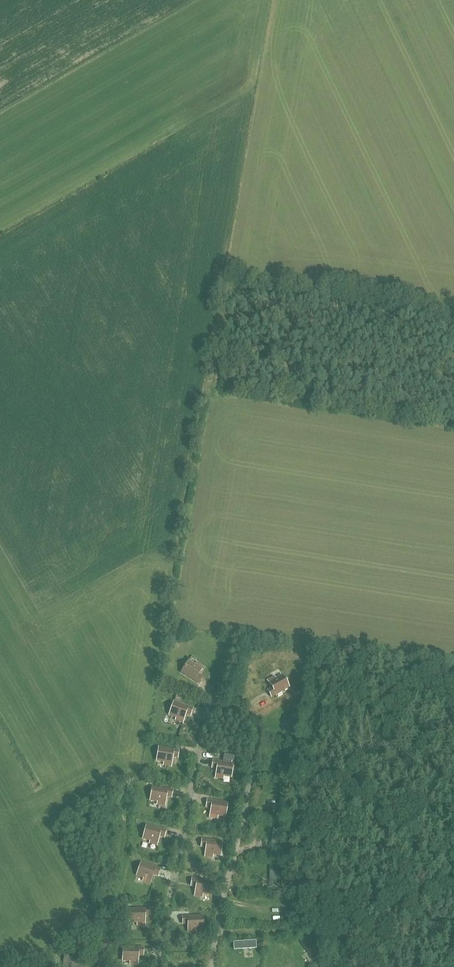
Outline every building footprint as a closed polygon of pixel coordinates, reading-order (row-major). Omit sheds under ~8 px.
[(196,666),(188,661),(181,672),(199,683),(201,679),(197,677),(203,667),(198,664),(196,666)] [(289,687),(282,675),(274,680),(273,678),(267,681),(273,691),(269,693),(271,697),(289,687)] [(191,713),(193,709),(173,702),(169,715),(178,718),(177,720),(183,722),(187,711),(191,713)] [(291,710),(288,732),(298,733),(301,711),(291,710)] [(178,755),(179,751),(158,748),(156,761),(166,762),(165,765),(171,766),(173,754),(178,755)] [(296,753),(287,751),(282,774),(291,776),(296,753)] [(213,761),(212,765),(217,766),(215,777),(221,778),(222,775),(231,777),(233,764),(223,763),(224,755),(216,753),(215,761),(213,761)] [(172,795),(172,791),(152,787),(150,800),(159,802),(159,804),(165,805),(167,794),(172,795)] [(290,794),(281,792),(277,815),(285,816),(290,794)] [(225,816),(227,803),(207,801),(206,805),(211,805),(210,817),(216,818),(216,815),(225,816)] [(165,835),(166,831),(146,826),(143,838),(152,841),(151,843),(157,845),(160,834),(165,835)] [(283,828),(274,827),(270,850),(279,852),(283,828)] [(221,855),(222,842),(201,840),(201,844),(206,845),(205,856),(211,857),(212,854),(221,855)] [(159,874),(160,870),(141,863),(136,875),(145,878),(145,881),(150,883),(154,872),(159,874)] [(278,865),(270,865),(269,889),(277,889),(278,865)] [(210,895),(212,882),(192,879),(191,883),(196,884),(194,896),(201,896),(201,894),(210,895)] [(296,894),(288,897),(296,921),(304,918),(296,894)] [(145,925),(145,914),(145,913),(150,913),(149,909),(129,910),(129,923),(139,922),(139,925),(145,925)] [(203,929),(203,916),(182,917),(182,921),(187,921),(188,933),(194,932),(194,930),(203,929)] [(110,945),(112,929),(103,928),(101,944),(110,945)] [(319,955),(306,937),(299,941),(312,959),(319,955)] [(256,947),(255,939),(232,941),(233,949),(256,947)] [(143,953),(143,948),(123,948),(122,961),(132,961),(132,964),(138,964),(138,952),(143,953)] [(77,957),(71,957),(72,952),(64,951),(63,966),(76,966),(77,957)]
